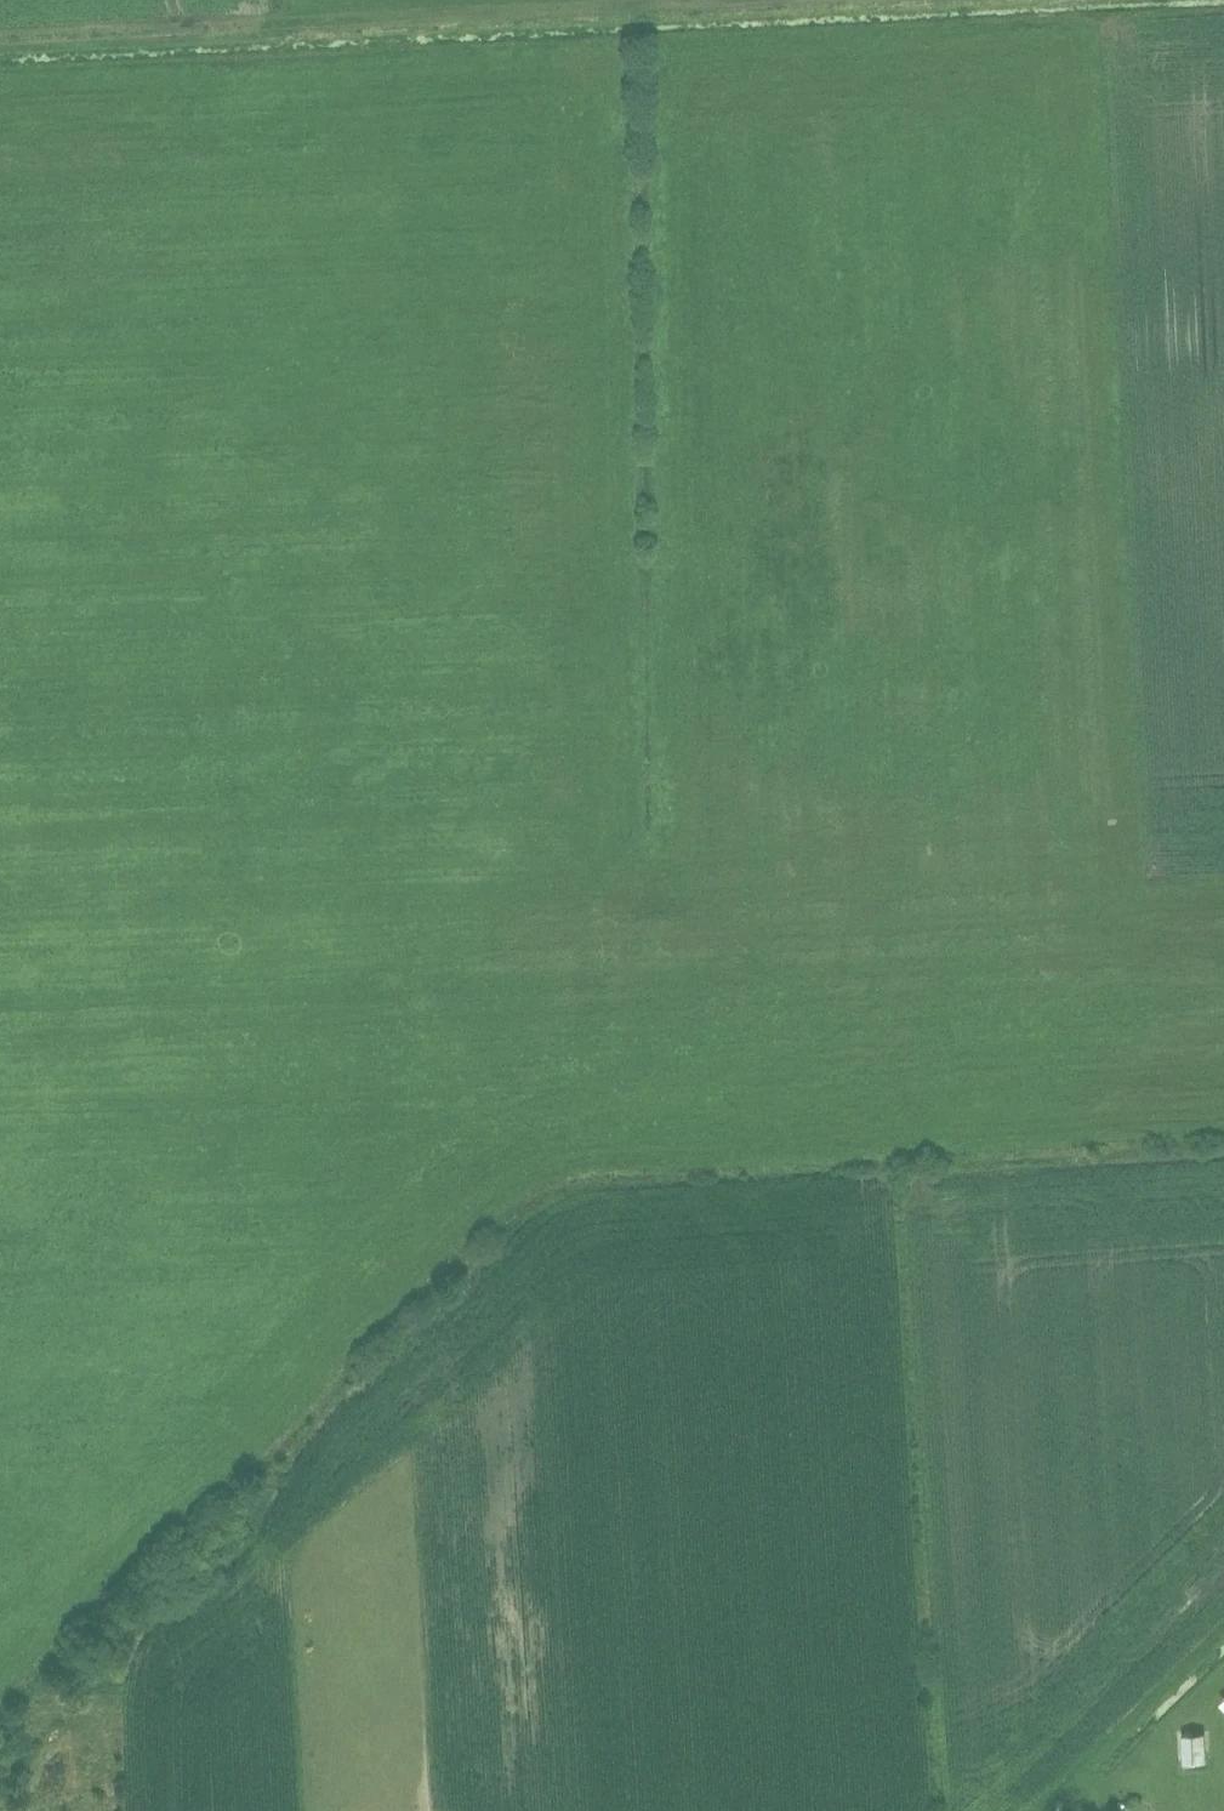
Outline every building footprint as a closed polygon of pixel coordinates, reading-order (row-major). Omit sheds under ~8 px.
[(1183,1734),(1185,1763),(1205,1761),(1203,1732),(1183,1734)]
